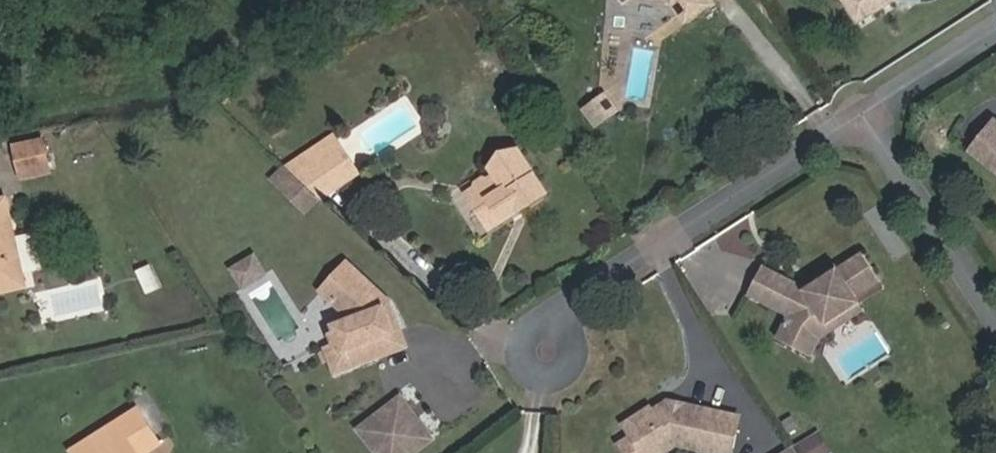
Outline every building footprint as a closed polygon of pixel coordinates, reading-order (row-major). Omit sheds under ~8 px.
[(709,5),(706,0),(696,0),(682,10),(675,0),(656,0),(670,2),(684,23),(709,5)] [(682,10),(696,0),(675,0),(682,10)] [(858,22),(894,0),(845,0),(858,22)] [(616,112),(605,96),(600,99),(611,115),(616,112)] [(611,115),(600,99),(586,109),(597,125),(611,115)] [(995,122),(972,151),(995,170),(995,123),(995,122)] [(358,173),(334,138),(303,155),(310,166),(324,158),(341,184),(358,173)] [(50,170),(44,141),(14,147),(21,176),(50,170)] [(547,193),(518,151),(501,155),(491,167),(497,175),(488,181),(482,180),(476,184),(473,191),(468,194),(489,228),(518,209),(519,211),(547,193)] [(341,184),(324,158),(310,166),(303,155),(285,165),(320,198),(341,184)] [(281,187),(293,174),(285,166),(273,179),(281,187)] [(297,203),(310,189),(293,174),(281,187),(297,203)] [(306,211),(318,197),(310,189),(297,203),(306,211)] [(5,200),(0,201),(0,290),(24,285),(22,275),(13,238),(5,200)] [(39,271),(31,234),(13,238),(22,275),(39,271)] [(859,302),(856,297),(880,281),(862,252),(836,268),(835,265),(802,286),(763,266),(749,295),(787,315),(779,333),(806,347),(814,328),(837,308),(841,314),(859,302)] [(265,274),(255,257),(234,271),(244,287),(265,274)] [(332,301),(358,273),(347,263),(322,291),(332,301)] [(157,280),(151,269),(140,274),(146,286),(157,280)] [(393,333),(385,309),(390,303),(358,273),(332,301),(352,319),(334,326),(341,343),(327,349),(336,373),(378,357),(372,341),(393,333)] [(859,302),(884,287),(880,281),(856,297),(859,302)] [(845,320),(863,308),(859,302),(841,314),(845,320)] [(406,346),(390,303),(385,309),(393,333),(372,341),(378,357),(406,346)] [(811,357),(822,333),(841,314),(837,308),(814,328),(806,347),(779,333),(777,339),(811,357)] [(401,398),(360,430),(370,443),(382,434),(397,452),(414,452),(432,439),(401,398)] [(739,417),(686,406),(685,411),(672,408),(669,402),(655,411),(653,407),(625,425),(632,437),(620,445),(625,452),(663,452),(676,445),(714,452),(731,452),(739,417)] [(685,411),(686,406),(669,402),(672,408),(685,411)] [(160,444),(138,410),(73,452),(74,452),(147,452),(160,444)] [(382,434),(370,443),(378,452),(397,452),(382,434)] [(816,436),(797,447),(801,452),(827,452),(816,436)]
